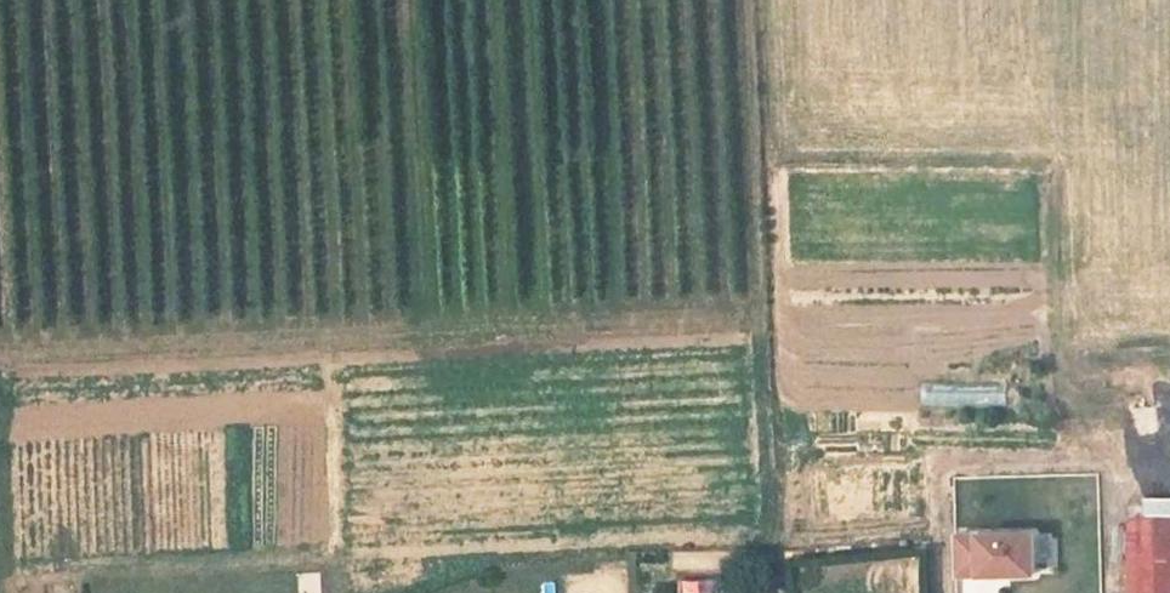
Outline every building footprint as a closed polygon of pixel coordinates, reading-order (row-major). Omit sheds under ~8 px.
[(927,403),(954,403),(954,385),(927,385),(927,403)] [(1112,511),(1115,592),(1167,592),(1165,509),(1112,511)] [(1043,573),(1043,527),(957,527),(957,573),(1043,573)] [(1011,575),(964,575),(964,592),(1010,592),(1011,575)]
